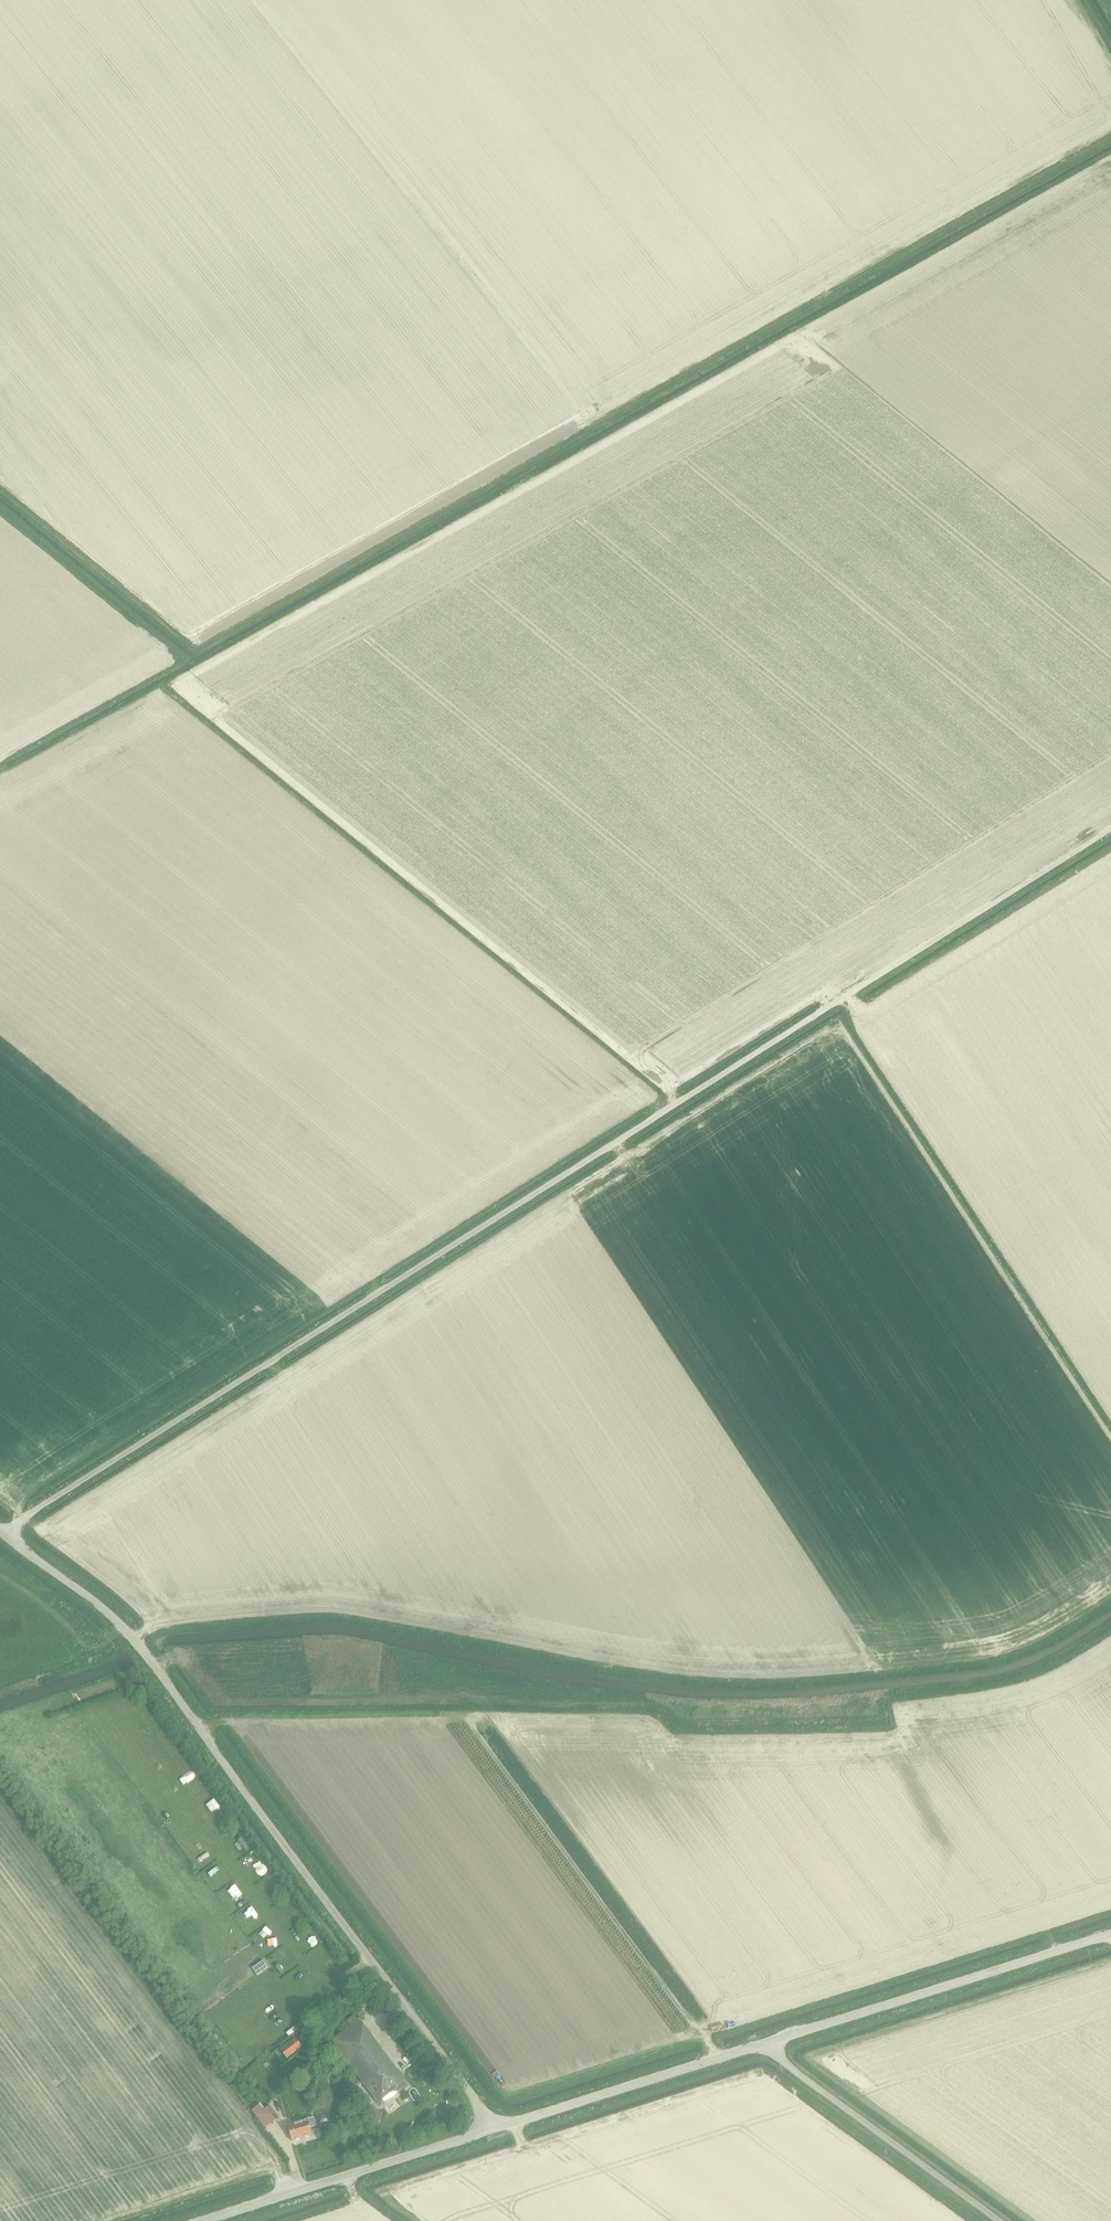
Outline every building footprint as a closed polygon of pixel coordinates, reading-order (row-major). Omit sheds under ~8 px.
[(319,2015),(310,2020),(314,2026),(322,2022),(319,2015)] [(380,2105),(407,2085),(359,2021),(326,2045),(331,2051),(336,2047),(380,2105)] [(279,2049),(286,2059),(302,2047),(295,2037),(279,2049)] [(251,2110),(265,2128),(278,2118),(269,2106),(264,2109),(260,2103),(251,2110)] [(287,2126),(292,2141),(312,2135),(310,2127),(316,2125),(313,2118),(287,2126)]
